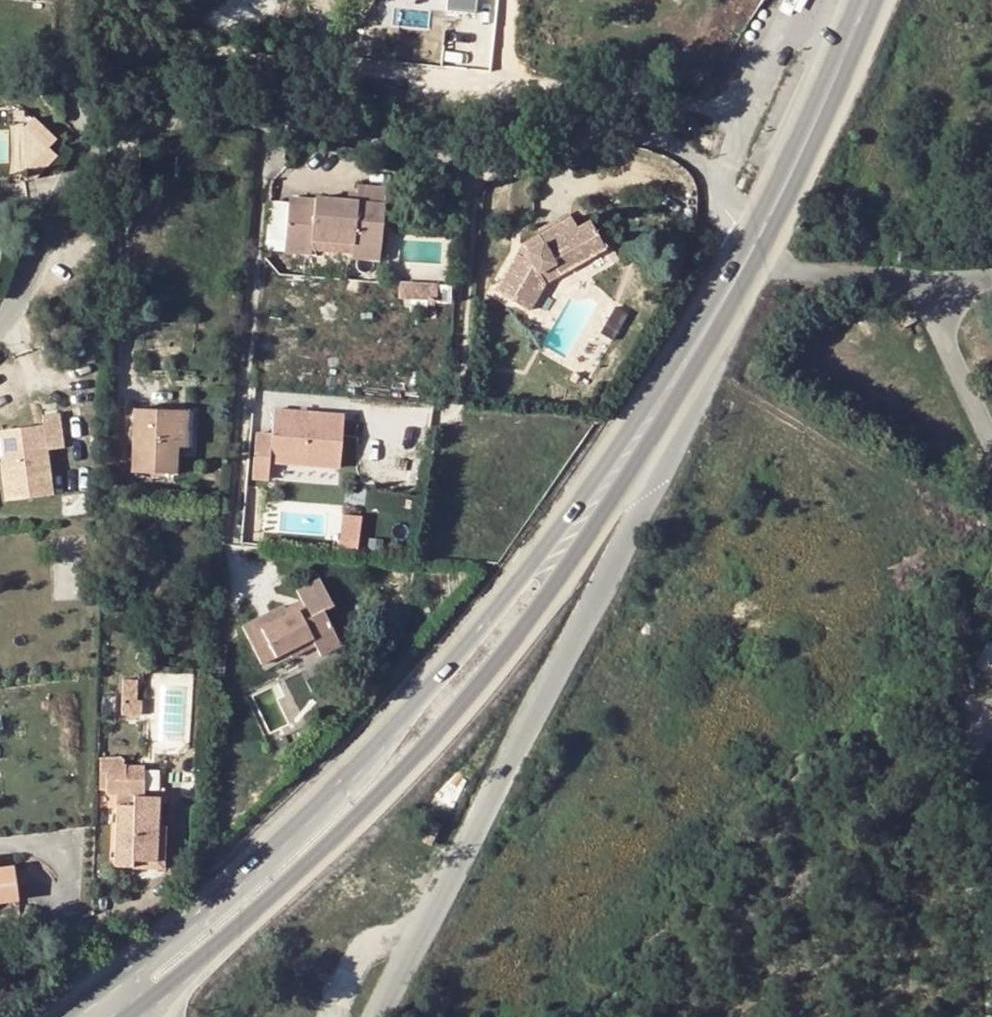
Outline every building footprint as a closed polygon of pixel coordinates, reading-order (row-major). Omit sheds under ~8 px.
[(479,11),(480,0),(450,0),(449,9),(479,11)] [(309,256),(311,242),(357,246),(380,248),(384,207),(290,199),(285,254),(309,256)] [(560,278),(606,251),(589,221),(577,228),(571,217),(536,235),(541,245),(526,251),(522,260),(515,257),(494,291),(529,313),(545,286),(539,276),(556,268),(560,278)] [(522,242),(515,257),(522,260),(526,251),(541,245),(536,235),(522,242)] [(378,262),(380,248),(357,246),(356,260),(378,262)] [(606,251),(560,278),(565,285),(610,260),(606,251)] [(545,286),(560,278),(556,268),(539,276),(545,286)] [(401,281),(402,295),(440,294),(440,280),(401,281)] [(301,406),(298,433),(320,437),(323,413),(312,412),(313,406),(301,406)] [(1,461),(6,500),(52,494),(47,449),(62,447),(58,412),(42,414),(43,424),(1,429),(5,461),(1,461)] [(131,475),(150,475),(173,475),(176,475),(177,450),(177,412),(133,412),(131,475)] [(189,413),(177,412),(177,450),(188,450),(189,413)] [(172,489),(173,475),(150,475),(150,488),(172,489)] [(360,549),(364,514),(345,512),(341,547),(360,549)] [(240,628),(258,662),(285,647),(289,646),(286,640),(306,629),(312,642),(319,654),(341,643),(324,612),(333,606),(319,578),(295,591),(302,606),(287,615),(281,605),(240,628)] [(289,646),(285,647),(289,654),(312,642),(306,629),(286,640),(289,646)] [(138,682),(124,682),(123,717),(142,718),(142,703),(137,703),(138,682)] [(103,794),(115,795),(144,793),(143,769),(123,769),(122,761),(103,761),(103,794)] [(144,793),(115,795),(112,868),(132,869),(132,860),(155,861),(157,825),(158,798),(144,797),(144,793)] [(132,860),(132,869),(162,869),(164,825),(157,825),(155,861),(132,860)] [(15,900),(12,867),(0,868),(0,901),(15,900)]
